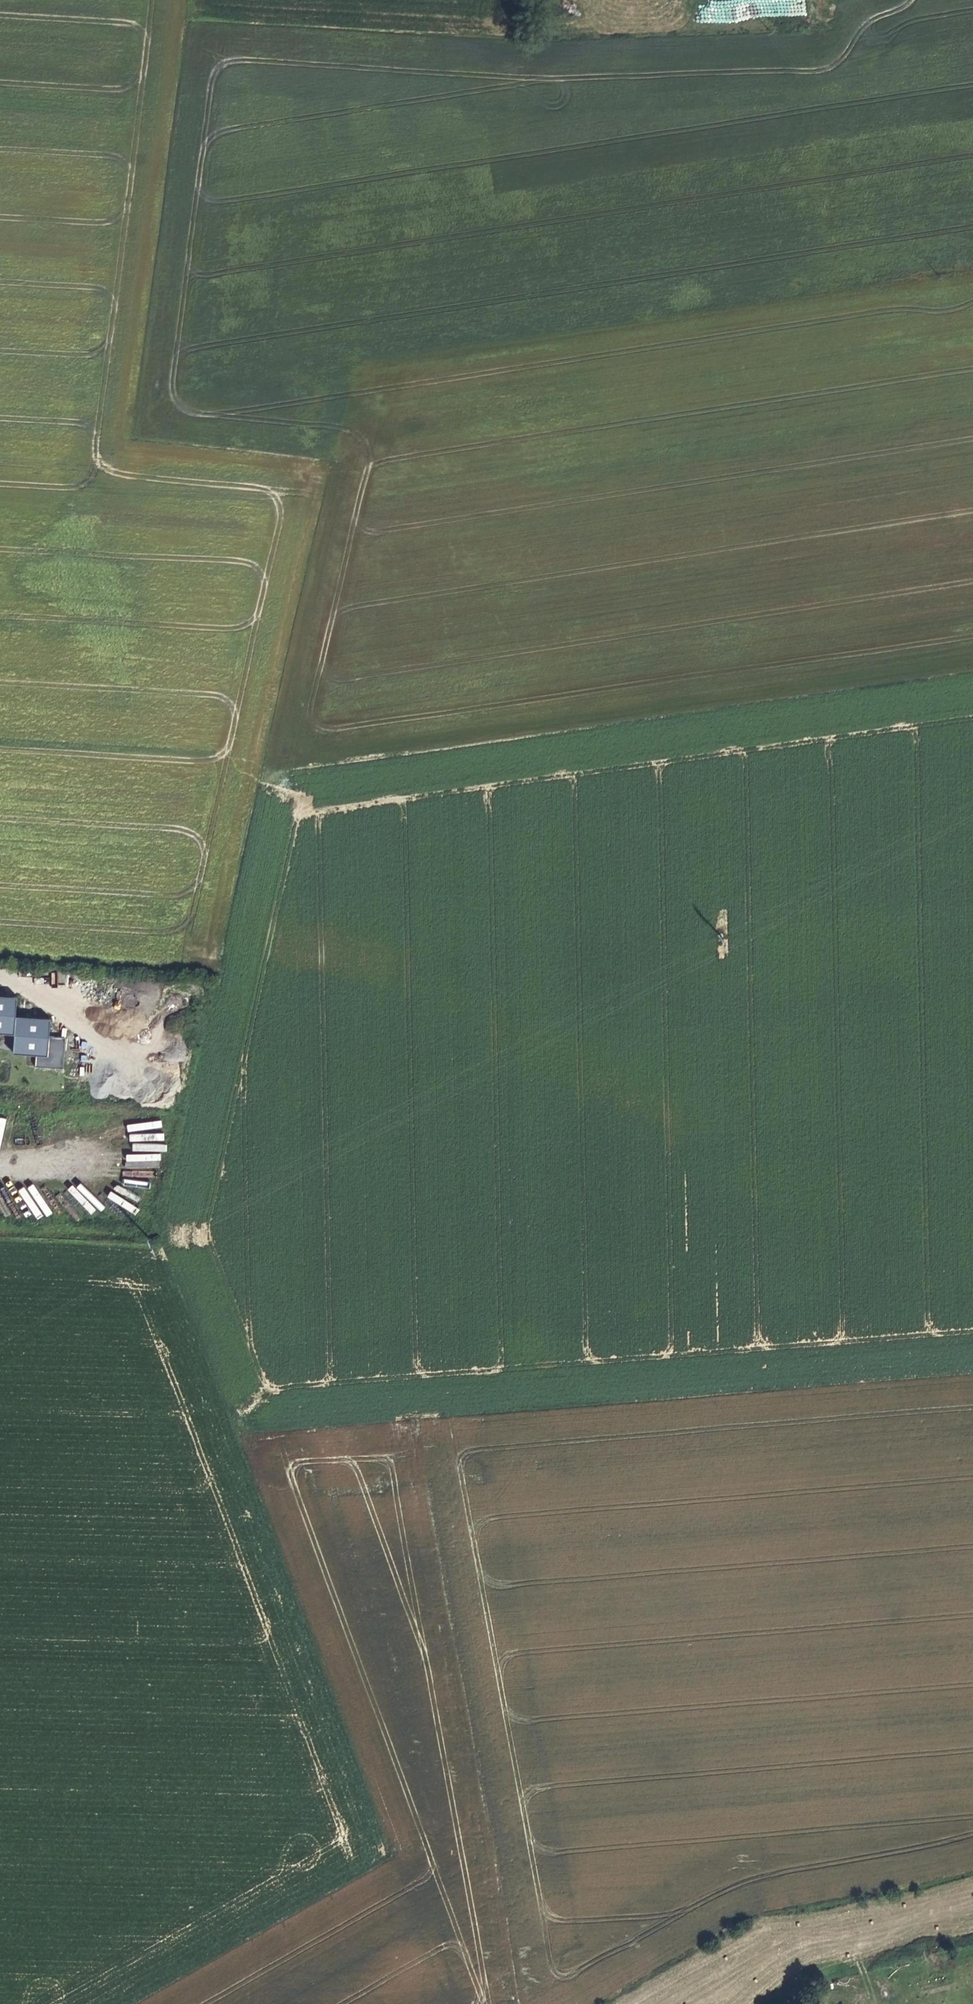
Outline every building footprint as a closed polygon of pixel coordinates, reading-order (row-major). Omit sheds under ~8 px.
[(12,1031),(11,1052),(33,1053),(32,1065),(62,1068),(64,1036),(49,1033),(50,1014),(14,1010),(15,991),(0,990),(0,1029),(12,1031)] [(71,1184),(65,1189),(88,1214),(94,1208),(71,1184)] [(27,1185),(21,1187),(29,1221),(35,1219),(27,1185)] [(139,1212),(141,1206),(124,1201),(122,1207),(139,1212)]
